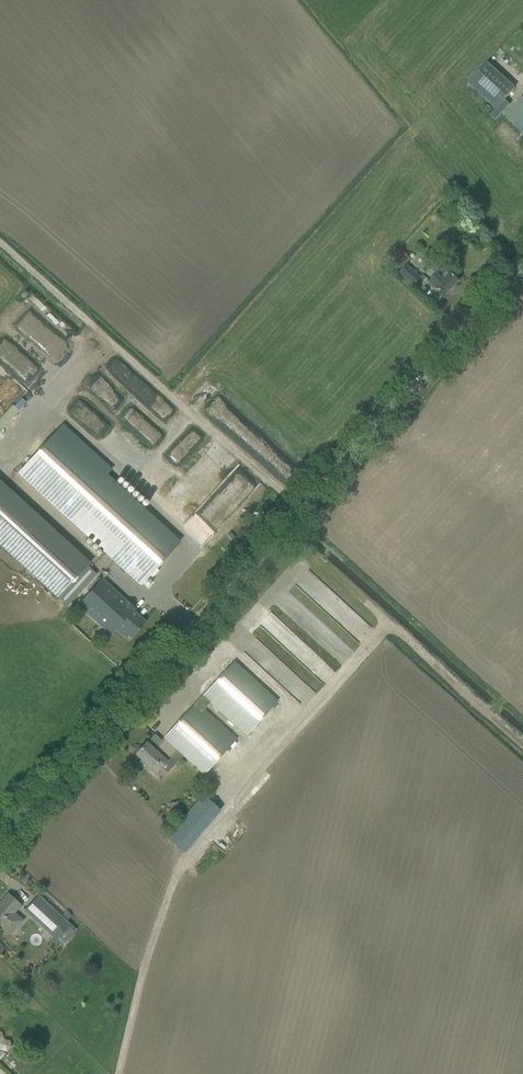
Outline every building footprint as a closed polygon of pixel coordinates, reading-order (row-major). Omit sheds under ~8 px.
[(515,87),(487,62),(468,83),(495,108),(515,87)] [(522,132),(522,131),(522,97),(522,96),(504,115),(522,132)] [(399,270),(405,263),(411,257),(400,248),(388,261),(399,270)] [(420,277),(407,265),(400,272),(414,285),(420,277)] [(429,280),(437,287),(445,295),(459,280),(447,269),(441,276),(436,272),(429,280)] [(181,541),(107,474),(112,469),(63,424),(17,473),(140,585),(181,541)] [(212,499),(233,467),(217,456),(201,480),(203,481),(197,489),(212,499)] [(58,599),(91,563),(0,480),(0,546),(58,599)] [(219,522),(218,520),(232,518),(229,500),(239,498),(237,486),(221,489),(223,499),(202,503),(205,516),(199,517),(200,525),(219,522)] [(253,504),(258,509),(262,504),(258,500),(253,504)] [(78,604),(102,626),(110,634),(116,628),(126,637),(128,634),(131,637),(145,622),(133,611),(135,608),(127,601),(102,578),(78,604)] [(237,739),(204,709),(210,703),(246,735),(277,701),(234,661),(164,737),(165,738),(154,750),(146,742),(136,754),(151,768),(150,769),(156,775),(162,768),(157,764),(175,745),(205,773),(237,739)] [(220,810),(202,794),(195,803),(213,818),(220,810)] [(10,935),(24,920),(15,912),(21,905),(16,901),(8,894),(0,903),(0,925),(10,935)] [(38,894),(24,910),(62,945),(76,930),(38,894)] [(3,1057),(13,1040),(0,1032),(0,1055),(3,1057)]
